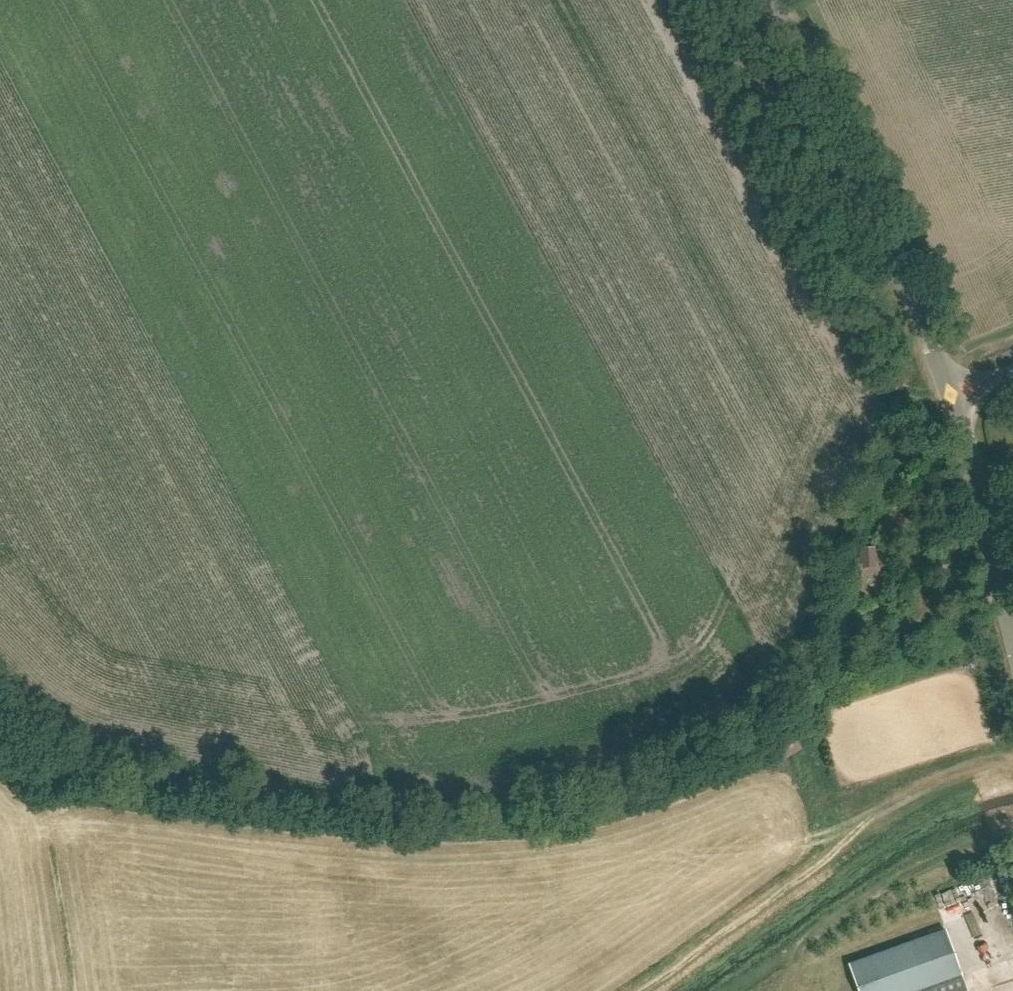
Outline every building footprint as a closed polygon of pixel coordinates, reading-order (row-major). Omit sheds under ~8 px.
[(991,910),(996,947),(1007,945),(1002,908),(991,910)] [(946,931),(851,964),(860,990),(967,990),(946,931)]
